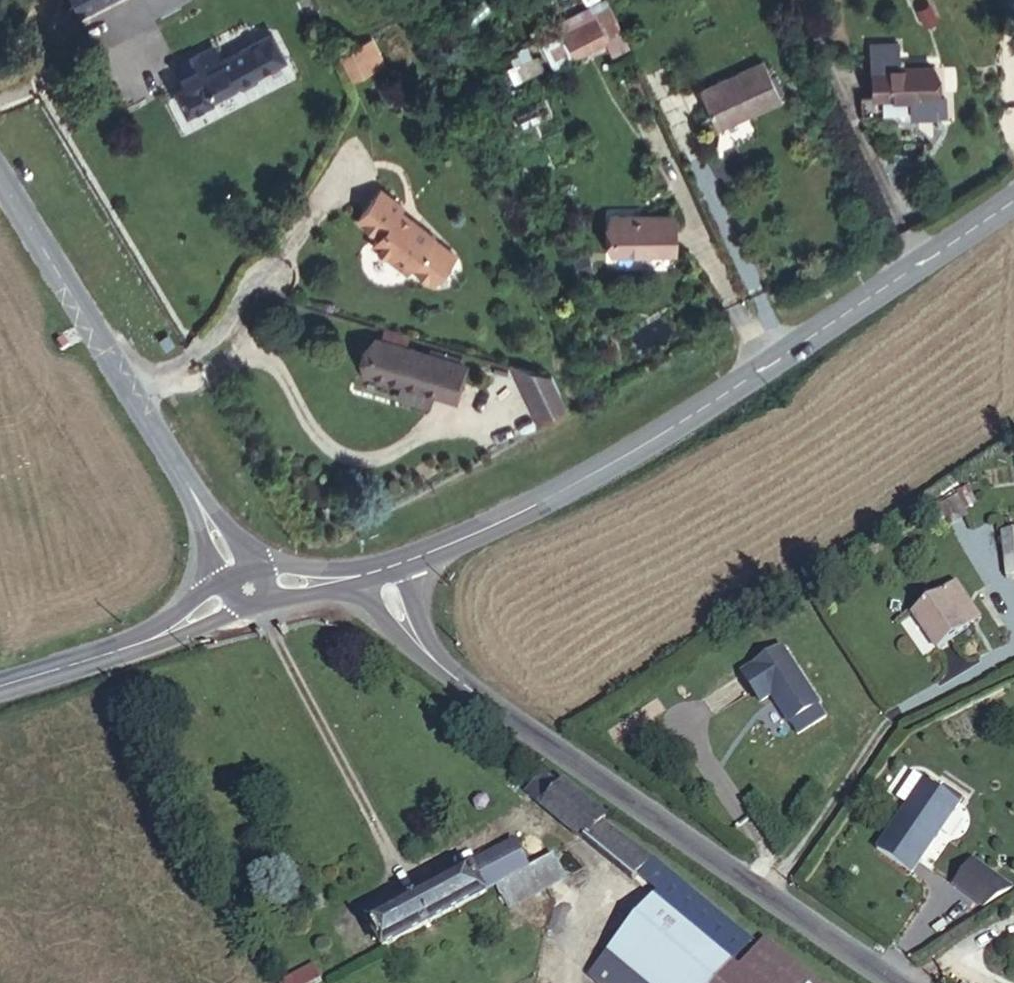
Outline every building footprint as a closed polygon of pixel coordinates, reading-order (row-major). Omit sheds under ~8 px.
[(97,22),(141,0),(87,0),(97,22)] [(613,50),(601,28),(571,44),(584,67),(613,50)] [(338,53),(352,80),(387,63),(373,35),(338,53)] [(511,83),(541,71),(529,42),(500,54),(511,83)] [(296,74),(283,45),(230,72),(222,57),(185,75),(195,95),(181,102),(194,126),(245,100),(252,102),(265,95),(267,88),(296,74)] [(780,104),(763,69),(697,95),(714,133),(780,104)] [(933,139),(903,106),(863,141),(880,160),(905,140),(916,153),(933,139)] [(414,217),(392,198),(369,227),(389,245),(383,252),(412,278),(419,278),(443,249),(411,221),(414,217)] [(682,269),(683,230),(618,228),(618,267),(682,269)] [(451,373),(379,352),(370,384),(442,405),(451,373)] [(569,410),(545,359),(514,373),(538,424),(569,410)] [(470,379),(451,373),(442,405),(461,411),(470,379)] [(935,610),(913,572),(884,588),(908,626),(935,610)] [(740,630),(696,656),(710,684),(726,675),(741,704),(773,686),(740,630)] [(947,789),(909,764),(906,769),(944,794),(947,789)] [(900,862),(944,794),(906,769),(905,768),(889,793),(861,836),(900,862)] [(631,882),(648,862),(610,829),(616,825),(605,817),(609,813),(578,785),(572,790),(557,777),(533,802),(578,839),(631,882)] [(367,922),(386,955),(501,890),(524,877),(507,844),(367,922)] [(1005,885),(964,851),(946,876),(977,902),(1005,885)] [(524,877),(501,890),(511,914),(569,883),(557,860),(524,877)] [(665,861),(652,877),(667,890),(599,975),(609,982),(831,982),(774,936),(747,968),(739,962),(757,937),(665,861)] [(312,971),(291,982),(319,982),(312,971)]
